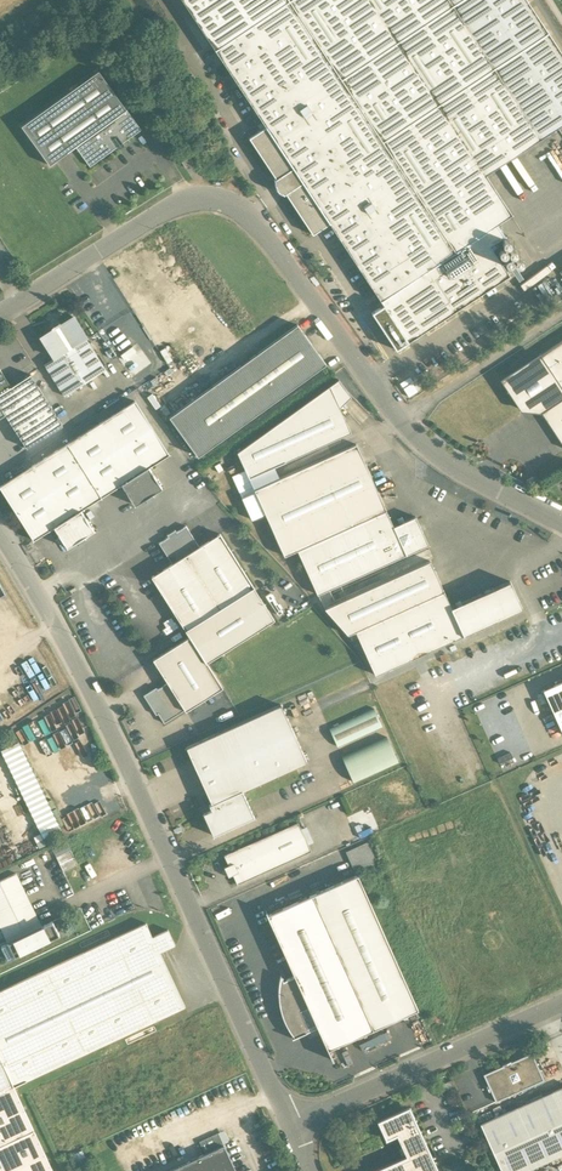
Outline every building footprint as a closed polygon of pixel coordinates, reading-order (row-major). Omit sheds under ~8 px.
[(266,128),(249,139),(276,179),(274,181),(274,186),(276,190),(280,194),(284,196),(286,195),(313,235),(330,224),(408,343),(509,276),(490,246),(504,237),(496,225),(511,215),(486,176),(541,139),(561,125),(561,55),(526,0),(182,0),(266,128)] [(98,72),(21,127),(50,166),(76,148),(90,167),(141,131),(127,111),(126,111),(98,72)] [(190,158),(182,163),(185,168),(193,163),(190,158)] [(72,318),(60,325),(59,324),(53,328),(53,330),(41,337),(54,358),(55,359),(77,345),(86,339),(72,318)] [(297,325),(169,418),(198,457),(326,365),(297,325)] [(106,370),(86,339),(77,345),(96,376),(106,370)] [(502,381),(521,410),(540,412),(561,445),(561,341),(502,381)] [(96,376),(77,345),(55,359),(54,358),(44,365),(64,397),(96,376)] [(135,376),(155,362),(146,349),(141,353),(136,345),(120,356),(135,376)] [(11,388),(11,387),(0,370),(0,394),(11,388)] [(30,375),(11,387),(11,388),(0,394),(0,407),(27,449),(62,426),(30,375)] [(330,386),(237,453),(244,467),(249,479),(285,462),(351,433),(330,386)] [(0,487),(0,488),(33,541),(54,528),(67,549),(76,543),(78,545),(86,540),(84,537),(94,531),(81,511),(121,485),(135,506),(144,500),(145,502),(153,497),(152,495),(162,489),(148,468),(169,455),(135,402),(0,487)] [(254,490),(254,491),(263,510),(284,557),(297,551),(386,511),(356,445),(254,490)] [(250,480),(236,486),(250,516),(263,510),(254,491),(254,490),(250,480)] [(386,511),(297,551),(317,595),(428,545),(415,517),(393,527),(386,511)] [(186,527),(176,533),(175,531),(167,536),(168,538),(159,544),(172,565),(199,547),(186,527)] [(248,579),(220,534),(199,547),(172,565),(151,578),(185,631),(254,588),(248,579)] [(430,561),(324,609),(348,635),(355,632),(355,631),(443,592),(430,561)] [(443,592),(355,631),(355,632),(375,675),(522,609),(510,582),(493,589),(492,587),(483,591),(484,593),(451,608),(443,592)] [(254,588),(185,631),(189,637),(153,661),(167,683),(185,711),(222,688),(206,663),(274,620),(254,588)] [(542,690),(561,736),(561,682),(542,690)] [(185,711),(167,683),(147,697),(153,706),(151,707),(156,715),(158,714),(164,724),(185,711)] [(281,705),(186,748),(211,805),(209,806),(212,810),(204,814),(213,836),(254,817),(242,791),(307,762),(281,705)] [(374,709),(329,729),(337,747),(382,727),(374,709)] [(387,737),(342,758),(353,782),(398,762),(387,737)] [(7,748),(45,836),(63,828),(25,740),(7,748)] [(298,823),(224,856),(228,866),(224,868),(228,877),(233,875),(237,885),(311,852),(298,823)] [(55,848),(66,870),(81,863),(70,841),(55,848)] [(16,874),(0,881),(0,927),(8,943),(41,927),(16,874)] [(357,876),(268,915),(266,912),(265,912),(294,976),(283,981),(281,976),(278,992),(280,1008),(285,1024),(294,1037),(292,1038),(292,1039),(306,1033),(309,1032),(311,1035),(316,1033),(314,1029),(317,1028),(328,1050),(417,1010),(357,876)] [(41,927),(8,943),(14,957),(59,935),(52,922),(41,927)] [(0,992),(0,1059),(13,1087),(185,1007),(159,953),(175,946),(168,930),(152,937),(146,924),(0,992)] [(532,1053),(511,1062),(510,1061),(502,1065),(502,1066),(483,1075),(495,1102),(544,1080),(532,1053)] [(14,1089),(13,1087),(0,1059),(0,1170),(52,1170),(14,1089)] [(451,1080),(437,1086),(440,1093),(454,1087),(451,1080)] [(480,1125),(501,1170),(527,1170),(561,1155),(561,1088),(480,1125)] [(409,1108),(379,1122),(386,1139),(397,1134),(407,1157),(376,1170),(437,1170),(409,1108)] [(171,1170),(235,1170),(218,1135),(200,1143),(205,1155),(171,1170)]
